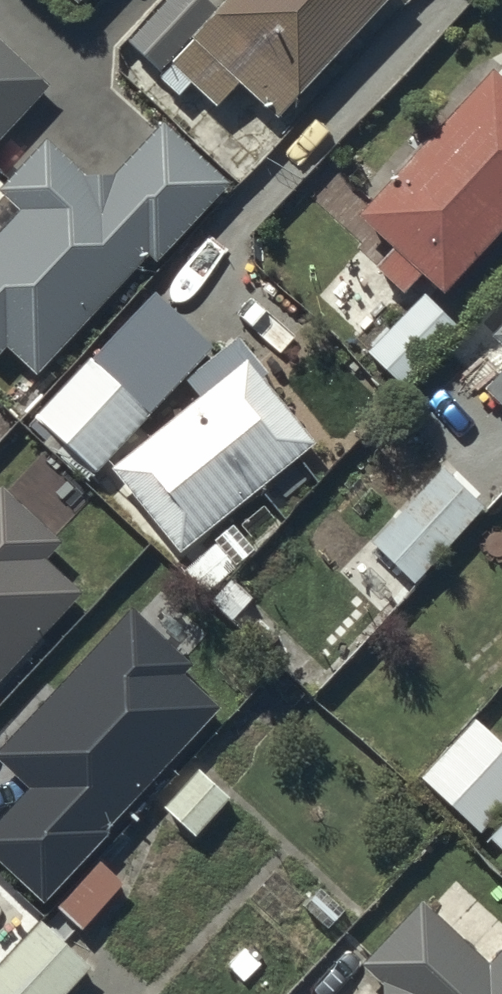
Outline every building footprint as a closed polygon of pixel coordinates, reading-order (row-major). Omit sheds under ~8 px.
[(206,0),(168,0),(129,42),(160,71),(217,10),(206,0)] [(170,65),(217,109),(240,84),(276,118),(387,0),(231,0),(170,65)] [(0,36),(0,143),(54,86),(0,36)] [(189,86),(171,68),(161,78),(180,96),(189,86)] [(495,70),(359,217),(396,251),(378,271),(404,295),(423,276),(445,296),(501,234),(501,77),(495,70)] [(163,129),(117,177),(88,179),(49,141),(1,191),(24,213),(0,238),(0,353),(7,346),(36,374),(220,183),(163,129)] [(211,348),(155,295),(39,417),(96,470),(211,348)] [(459,328),(424,295),(370,352),(404,385),(459,328)] [(315,351),(273,303),(251,323),(292,371),(315,351)] [(491,340),(501,350),(501,328),(491,340)] [(269,373),(243,340),(189,383),(201,399),(112,470),(180,553),(313,445),(260,380),(269,373)] [(485,392),(501,408),(501,375),(485,392)] [(305,482),(294,467),(274,481),(286,497),(305,482)] [(486,510),(444,471),(374,545),(416,584),(486,510)] [(4,488),(0,493),(0,681),(80,596),(47,565),(65,545),(4,488)] [(250,546),(235,526),(217,540),(232,559),(250,546)] [(134,609),(0,753),(0,763),(33,794),(0,829),(0,860),(45,902),(223,711),(186,676),(195,666),(134,609)] [(476,724),(424,781),(481,834),(501,812),(501,748),(476,724)] [(230,800),(200,773),(166,810),(196,837),(230,800)] [(493,842),(501,850),(501,832),(493,842)] [(124,886),(101,865),(61,909),(84,930),(124,886)] [(345,913),(322,891),(305,908),(328,930),(345,913)] [(493,963),(424,899),(360,966),(384,988),(384,993),(501,993),(501,953),(493,963)] [(45,927),(0,974),(0,993),(66,993),(90,969),(45,927)]
